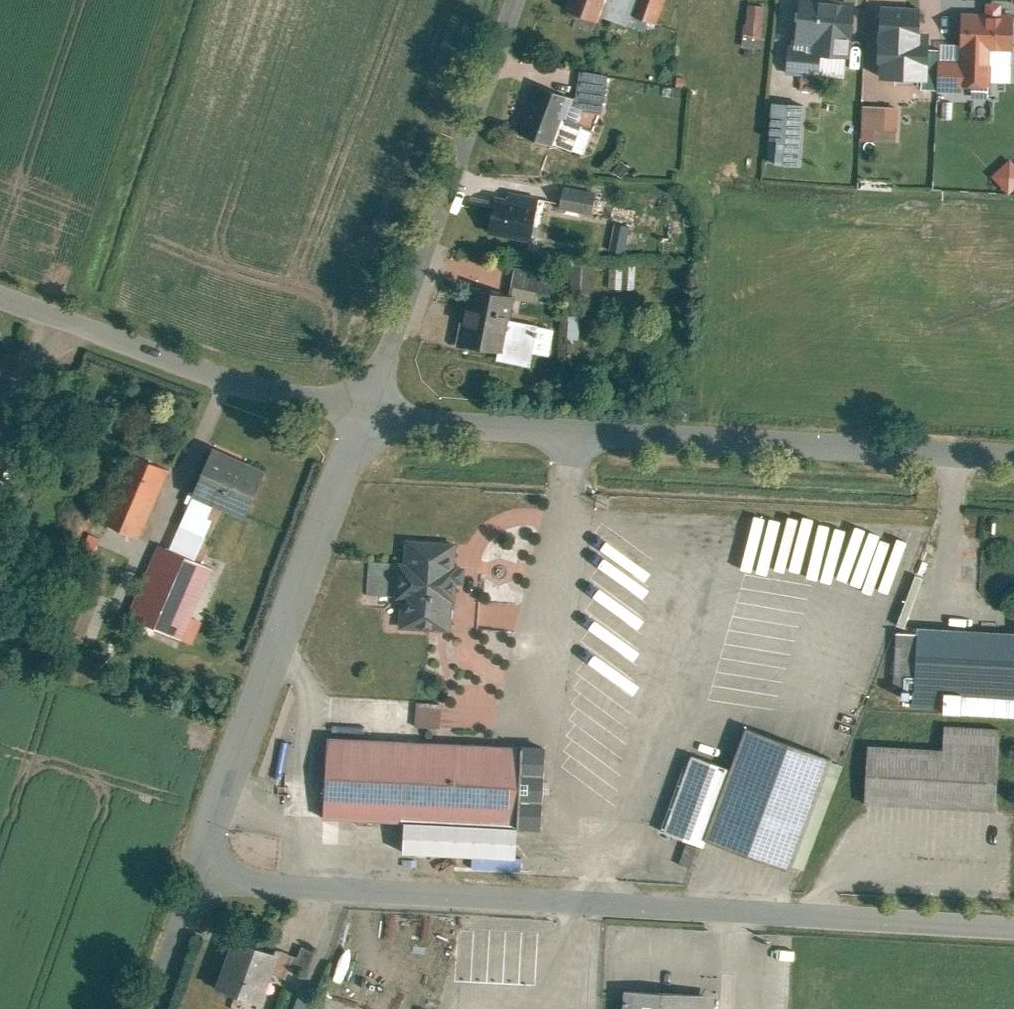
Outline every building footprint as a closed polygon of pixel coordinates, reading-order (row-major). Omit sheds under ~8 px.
[(562,7),(595,17),(597,10),(600,0),(564,0),(562,7)] [(597,10),(626,19),(627,14),(632,0),(600,0),(597,10)] [(627,14),(658,23),(666,0),(632,0),(627,14)] [(792,48),(846,53),(850,54),(855,0),(797,0),(792,48)] [(742,2),(740,30),(760,32),(762,4),(742,2)] [(876,31),(875,76),(925,78),(926,46),(926,32),(919,32),(919,5),(881,4),(880,31),(876,31)] [(1012,46),(1013,12),(959,10),(958,47),(940,46),(939,80),(992,82),(993,45),(1012,46)] [(940,46),(926,46),(925,78),(925,85),(939,85),(939,80),(940,46)] [(844,76),(846,53),(792,48),(786,47),(784,70),(844,76)] [(573,96),(570,95),(568,102),(579,107),(600,110),(605,73),(578,69),(573,96)] [(537,83),(518,132),(550,144),(551,142),(585,154),(595,129),(574,121),(579,107),(568,102),(570,95),(537,83)] [(772,161),(800,163),(804,102),(772,99),(770,136),(774,136),(772,161)] [(894,104),(858,103),(858,126),(870,127),(869,139),(892,139),(894,104)] [(995,174),(1013,193),(1013,157),(995,174)] [(565,185),(561,207),(591,213),(596,191),(565,185)] [(497,187),(489,229),(531,237),(539,196),(497,187)] [(571,260),(570,288),(589,289),(590,261),(571,260)] [(510,263),(505,291),(509,291),(550,298),(555,270),(510,263)] [(505,291),(463,284),(454,342),(492,349),(500,350),(505,317),(509,291),(505,291)] [(567,313),(566,337),(577,338),(578,313),(567,313)] [(558,327),(505,317),(500,350),(492,349),(490,357),(525,364),(528,350),(552,355),(558,327)] [(263,465),(214,444),(194,490),(243,512),(263,465)] [(101,519),(140,535),(169,468),(130,451),(101,519)] [(193,491),(168,548),(194,559),(212,517),(206,515),(213,500),(193,491)] [(809,568),(867,587),(884,534),(826,516),(809,568)] [(457,541),(404,537),(403,561),(396,561),(396,563),(393,594),(393,597),(400,597),(398,626),(451,629),(454,581),(461,582),(462,563),(455,563),(457,541)] [(158,543),(128,614),(193,641),(216,586),(205,582),(211,566),(194,559),(168,548),(158,543)] [(367,593),(393,594),(396,563),(369,561),(367,593)] [(71,632),(94,642),(111,600),(88,590),(71,632)] [(480,625),(516,629),(520,605),(483,600),(480,625)] [(911,625),(906,706),(1013,712),(1013,631),(1012,631),(911,625)] [(439,702),(413,700),(411,727),(437,728),(439,702)] [(863,744),(860,799),(995,807),(1000,727),(940,723),(939,748),(863,744)] [(823,757),(736,726),(720,770),(696,837),(783,869),(823,757)] [(507,743),(321,735),(317,814),(393,818),(504,823),(507,743)] [(540,745),(507,743),(504,823),(536,824),(540,745)] [(682,756),(656,828),(694,842),(696,837),(720,770),(682,756)] [(393,818),(392,848),(502,853),(504,823),(393,818)] [(275,956),(228,939),(211,988),(257,1005),(275,956)] [(626,1008),(701,1008),(702,993),(627,989),(626,1008)] [(313,1001),(303,996),(297,1008),(310,1008),(313,1001)]
